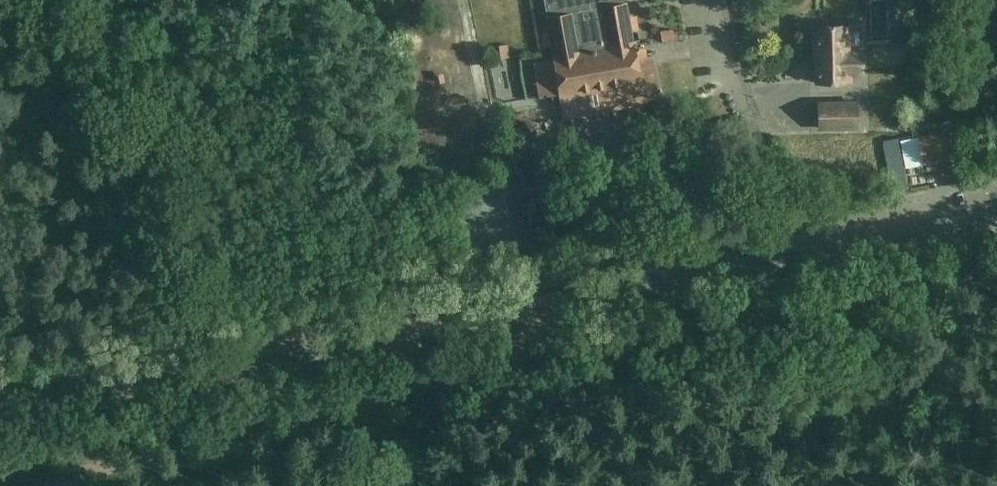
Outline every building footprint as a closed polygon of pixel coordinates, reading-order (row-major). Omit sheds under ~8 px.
[(643,100),(659,97),(651,55),(635,58),(625,5),(624,5),(623,0),(544,0),(548,18),(546,19),(554,60),(532,64),(539,98),(560,94),(561,96),(605,88),(609,110),(643,104),(643,100)] [(817,62),(817,83),(850,82),(850,74),(862,74),(861,51),(849,51),(849,26),(814,27),(815,62),(817,62)] [(499,33),(500,48),(511,47),(510,32),(499,33)] [(818,104),(818,128),(858,127),(857,103),(818,104)] [(927,164),(954,158),(955,158),(950,131),(921,136),(927,164)]
